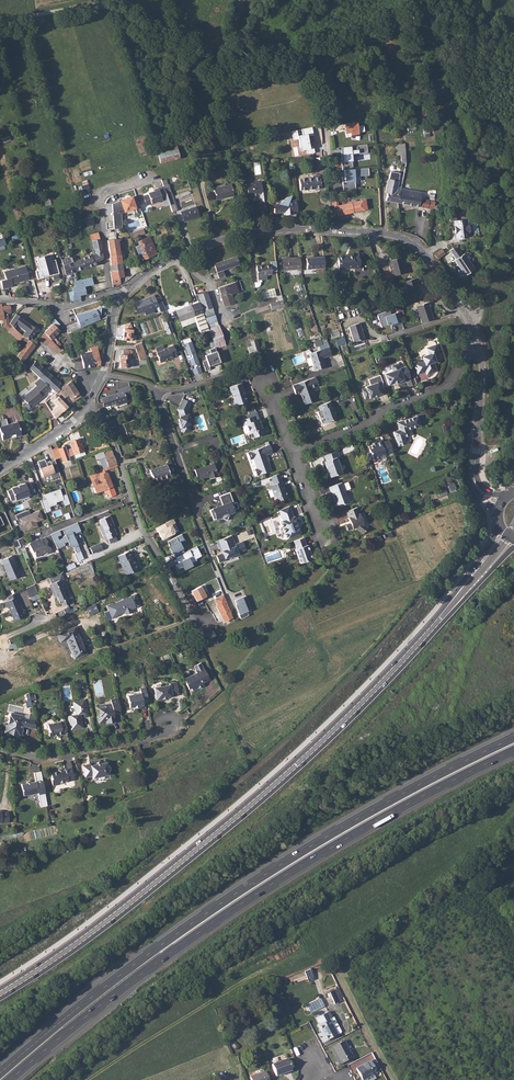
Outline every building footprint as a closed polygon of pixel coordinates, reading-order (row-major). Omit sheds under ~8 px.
[(346,136),(365,133),(364,125),(358,125),(357,121),(344,123),(346,136)] [(306,133),(307,136),(313,135),(312,126),(301,129),(302,134),(306,133)] [(307,136),(306,133),(302,134),(298,135),(298,138),(301,150),(306,149),(310,148),(309,147),(307,136)] [(405,163),(404,143),(396,144),(396,155),(400,155),(400,163),(405,163)] [(161,164),(180,158),(176,145),(157,151),(161,164)] [(350,145),(341,147),(343,161),(341,161),(342,169),(344,169),(353,169),(351,153),(358,153),(357,149),(351,150),(350,145)] [(313,146),(309,147),(310,148),(306,149),(307,154),(315,153),(313,146)] [(342,182),(343,190),(356,189),(355,177),(369,175),(368,168),(353,169),(344,169),(345,182),(342,182)] [(311,177),(298,179),(299,190),(305,189),(307,191),(313,190),(314,189),(320,188),(318,174),(310,176),(311,177)] [(389,175),(385,192),(387,193),(385,201),(397,203),(400,189),(400,188),(396,187),(399,176),(389,175)] [(257,196),(257,197),(258,196),(260,198),(262,198),(263,203),(269,203),(267,190),(262,190),(261,181),(246,183),(248,198),(252,197),(252,196),(257,196)] [(81,192),(90,189),(88,184),(79,186),(81,192)] [(168,184),(163,186),(169,205),(172,212),(176,210),(168,184)] [(230,184),(213,188),(215,200),(233,196),(230,184)] [(169,205),(163,186),(157,188),(158,190),(147,193),(148,194),(143,196),(146,205),(162,200),(164,206),(169,205)] [(400,189),(397,203),(401,204),(417,207),(419,198),(420,193),(400,189)] [(422,199),(421,207),(426,208),(425,209),(432,210),(434,201),(434,194),(428,194),(428,200),(422,199)] [(136,195),(112,203),(112,213),(123,209),(124,211),(132,209),(134,213),(141,211),(136,195)] [(279,204),(274,205),(275,213),(284,212),(284,215),(295,214),(295,211),(298,211),(297,206),(297,199),(291,199),(292,202),(289,202),(292,196),(290,196),(288,196),(285,197),(283,199),(281,201),(279,204)] [(336,202),(332,203),(334,216),(367,210),(365,201),(358,202),(358,201),(337,205),(336,202)] [(195,210),(181,215),(184,221),(198,217),(195,210)] [(429,237),(446,239),(449,218),(433,215),(429,237)] [(467,220),(454,221),(456,234),(457,234),(457,236),(456,236),(456,239),(465,238),(465,233),(468,233),(469,231),(469,226),(467,224),(467,220)] [(142,228),(130,232),(132,238),(144,233),(142,228)] [(138,245),(135,247),(141,260),(156,253),(149,237),(137,242),(138,245)] [(81,259),(71,262),(74,272),(99,263),(97,260),(99,259),(99,257),(100,257),(101,259),(102,259),(101,251),(101,252),(100,248),(101,248),(101,239),(98,239),(91,239),(92,248),(93,254),(81,258),(81,259)] [(109,240),(107,240),(109,256),(120,254),(118,244),(117,239),(109,240)] [(440,249),(433,254),(437,259),(444,253),(440,249)] [(455,259),(454,260),(461,271),(460,272),(464,277),(475,270),(464,253),(462,254),(459,250),(452,254),(455,259)] [(38,278),(43,277),(42,275),(52,272),(53,274),(59,273),(55,259),(50,260),(49,254),(38,257),(41,268),(36,270),(38,278)] [(120,254),(109,256),(111,264),(121,263),(120,254)] [(346,256),(336,257),(337,269),(353,267),(353,268),(359,268),(357,254),(352,255),(352,254),(346,254),(346,256)] [(236,256),(213,263),(218,278),(224,276),(222,270),(229,267),(238,264),(236,256)] [(324,267),(323,256),(305,258),(307,269),(324,267)] [(61,260),(63,265),(66,275),(74,272),(71,262),(70,257),(61,260)] [(300,268),(299,257),(287,259),(287,257),(281,258),(283,271),(300,268)] [(401,265),(403,265),(401,258),(388,262),(392,277),(405,274),(404,267),(402,268),(401,265)] [(121,263),(111,264),(111,271),(122,269),(121,263)] [(12,283),(11,281),(15,280),(15,282),(28,279),(24,264),(3,270),(5,278),(0,280),(2,288),(12,286),(12,283)] [(270,264),(256,265),(258,280),(267,279),(266,275),(271,274),(270,264)] [(111,271),(110,271),(112,285),(120,283),(119,280),(124,279),(122,269),(111,271)] [(73,300),(73,302),(81,301),(80,298),(89,296),(88,294),(102,291),(99,276),(73,282),(75,287),(71,287),(72,291),(68,292),(70,301),(73,300)] [(415,280),(404,282),(406,295),(417,292),(415,284),(416,284),(415,280)] [(234,282),(217,288),(224,306),(234,303),(231,294),(238,292),(234,282)] [(263,291),(265,299),(277,296),(275,288),(263,291)] [(208,291),(197,294),(200,301),(203,311),(213,308),(208,291)] [(158,308),(154,298),(153,295),(133,302),(137,314),(153,308),(153,310),(158,308)] [(200,301),(190,305),(194,316),(203,313),(203,311),(200,301)] [(278,301),(270,303),(271,310),(279,308),(278,301)] [(416,305),(421,322),(432,318),(429,306),(429,305),(428,301),(416,305)] [(5,328),(18,340),(22,336),(14,328),(9,323),(7,316),(7,315),(6,315),(6,314),(6,313),(11,313),(9,305),(5,306),(5,305),(2,306),(1,306),(1,303),(0,303),(0,319),(3,319),(4,326),(5,328)] [(194,316),(190,305),(175,310),(179,322),(194,316)] [(76,315),(79,322),(81,329),(101,320),(97,309),(76,315)] [(385,316),(391,314),(389,311),(378,315),(382,327),(387,325),(385,316)] [(401,322),(398,312),(391,314),(385,316),(387,325),(388,326),(401,322)] [(203,313),(194,316),(196,322),(200,333),(209,330),(204,318),(203,313)] [(11,320),(9,323),(14,328),(17,325),(24,331),(22,336),(29,340),(29,341),(37,329),(17,314),(11,320)] [(215,314),(204,318),(209,330),(215,348),(215,349),(226,345),(215,314)] [(194,316),(179,322),(181,327),(196,322),(194,316)] [(67,326),(70,333),(81,328),(78,321),(67,326)] [(359,322),(348,325),(353,340),(364,337),(359,322)] [(333,323),(328,325),(331,332),(336,330),(333,323)] [(44,331),(43,332),(44,332),(50,340),(59,331),(56,327),(52,324),(44,331)] [(50,340),(44,332),(40,336),(50,347),(55,352),(59,348),(50,340)] [(139,338),(138,335),(131,337),(139,360),(146,358),(139,338)] [(189,337),(180,340),(192,374),(201,372),(189,337)] [(251,346),(247,347),(249,353),(253,352),(256,360),(261,358),(255,339),(250,341),(251,346)] [(23,347),(17,355),(20,361),(22,362),(35,345),(33,343),(29,341),(29,340),(23,347)] [(162,350),(155,352),(159,362),(164,360),(165,359),(172,357),(172,356),(176,355),(172,345),(163,348),(162,350)] [(413,363),(417,374),(425,371),(426,374),(436,371),(432,362),(435,361),(434,359),(441,356),(436,345),(419,351),(421,357),(422,360),(419,361),(419,362),(416,363),(416,362),(413,363)] [(92,352),(81,354),(83,368),(92,366),(94,366),(100,365),(100,364),(99,357),(102,357),(101,353),(99,353),(98,346),(91,347),(92,352)] [(215,348),(201,352),(204,360),(201,361),(205,371),(210,369),(209,366),(220,362),(215,348)] [(122,355),(119,355),(120,367),(132,367),(131,351),(130,349),(122,350),(122,355)] [(326,366),(320,349),(310,353),(309,354),(313,365),(312,366),(313,370),(314,370),(326,366)] [(35,361),(28,368),(40,379),(50,388),(56,392),(61,386),(62,385),(35,361)] [(383,374),(388,385),(393,383),(393,384),(398,382),(397,382),(403,380),(402,379),(409,377),(405,366),(398,369),(397,365),(395,364),(391,366),(390,367),(392,371),(383,374)] [(368,379),(370,384),(376,382),(377,383),(381,382),(382,383),(382,381),(380,375),(368,379)] [(315,377),(292,385),(295,394),(300,393),(301,396),(302,396),(303,398),(302,399),(304,404),(315,400),(313,394),(310,395),(308,391),(309,388),(316,386),(317,383),(315,377)] [(36,386),(22,397),(25,402),(22,404),(28,411),(31,408),(30,407),(37,401),(42,397),(41,396),(50,388),(40,379),(34,384),(36,386)] [(56,392),(45,403),(48,407),(52,403),(51,402),(58,396),(60,394),(63,398),(67,395),(72,402),(80,397),(70,380),(61,386),(56,392)] [(365,391),(362,392),(364,398),(368,397),(369,398),(373,397),(373,396),(376,395),(376,396),(381,394),(380,393),(385,391),(382,383),(381,382),(377,383),(376,382),(370,384),(365,386),(365,388),(366,390),(365,391)] [(242,383),(228,387),(231,393),(232,393),(234,400),(233,402),(234,405),(236,406),(247,402),(243,391),(244,390),(242,383)] [(117,392),(97,399),(98,403),(102,402),(103,406),(116,402),(118,408),(127,405),(126,401),(130,400),(128,395),(131,394),(129,385),(116,389),(117,392)] [(191,403),(182,399),(177,409),(180,417),(180,418),(179,419),(178,419),(179,422),(178,423),(180,428),(181,428),(182,432),(184,433),(190,431),(190,429),(189,425),(191,422),(188,414),(189,414),(187,410),(191,403)] [(330,402),(318,406),(319,411),(321,410),(326,422),(329,421),(331,423),(335,421),(335,419),(336,419),(336,418),(334,411),(335,411),(333,406),(332,406),(330,402)] [(424,408),(418,410),(421,424),(427,423),(424,408)] [(400,430),(394,432),(399,446),(406,444),(405,438),(405,437),(410,435),(408,430),(421,426),(418,415),(398,422),(400,430)] [(252,432),(254,437),(267,432),(265,427),(262,429),(258,419),(252,421),(251,417),(242,420),(244,425),(246,424),(250,433),(252,432)] [(0,420),(0,432),(2,440),(20,435),(17,422),(7,425),(5,419),(0,420)] [(79,438),(69,442),(71,448),(73,454),(74,458),(85,455),(79,438)] [(392,452),(388,440),(380,442),(380,441),(374,443),(375,444),(367,447),(372,459),(373,460),(379,458),(380,456),(384,455),(385,455),(392,452)] [(254,469),(256,476),(271,470),(265,455),(272,453),(269,445),(247,453),(249,460),(253,458),(256,469),(254,469)] [(64,446),(58,448),(61,456),(62,461),(69,459),(68,456),(73,454),(71,448),(66,450),(64,446)] [(111,450),(103,453),(104,456),(108,466),(116,463),(111,450)] [(324,462),(330,477),(342,473),(336,458),(339,457),(337,451),(323,456),(325,462),(324,462)] [(46,459),(38,461),(43,476),(51,474),(52,478),(61,475),(56,459),(47,462),(46,459)] [(217,475),(213,463),(194,469),(197,479),(209,475),(209,478),(217,475)] [(166,464),(149,469),(153,482),(170,476),(166,464)] [(112,486),(106,472),(105,473),(104,470),(103,469),(96,472),(98,477),(91,480),(96,493),(103,490),(104,493),(107,492),(109,497),(115,494),(112,486)] [(273,484),(268,485),(270,488),(271,489),(274,495),(275,497),(277,502),(288,497),(284,488),(283,488),(282,485),(284,485),(282,480),(281,481),(278,473),(270,476),(273,484)] [(11,488),(7,490),(10,500),(15,499),(15,500),(29,494),(29,493),(33,491),(29,481),(25,483),(24,482),(10,487),(11,488)] [(331,492),(334,499),(335,499),(336,501),(338,505),(341,503),(344,504),(348,503),(349,502),(350,500),(349,498),(346,497),(341,483),(328,487),(330,492),(331,492)] [(61,489),(44,494),(48,506),(65,501),(61,489)] [(232,510),(238,508),(236,502),(233,503),(229,492),(219,496),(222,505),(220,506),(219,508),(216,507),(209,509),(213,519),(220,517),(226,520),(229,513),(233,512),(232,510)] [(284,535),(286,539),(300,534),(294,516),(293,517),(289,506),(278,510),(282,521),(279,522),(281,527),(280,527),(279,529),(281,534),(283,535),(284,535)] [(356,507),(345,511),(349,521),(351,521),(351,523),(344,526),(346,531),(354,528),(362,534),(366,528),(363,525),(361,525),(359,521),(361,520),(356,507)] [(40,510),(18,518),(20,524),(25,526),(27,531),(38,526),(37,522),(44,520),(40,510)] [(98,519),(100,524),(103,530),(112,526),(113,525),(109,515),(98,519)] [(174,518),(154,527),(156,531),(158,530),(175,521),(174,518)] [(180,530),(175,521),(158,530),(162,539),(180,530)] [(81,531),(77,523),(51,534),(58,549),(65,545),(65,543),(68,542),(70,545),(73,547),(76,552),(80,550),(73,534),(81,531)] [(103,530),(100,531),(104,540),(107,539),(114,535),(116,535),(112,526),(103,530)] [(185,542),(182,534),(167,541),(175,557),(185,552),(180,543),(185,542)] [(232,543),(229,536),(216,541),(219,549),(220,549),(221,551),(222,553),(216,555),(219,562),(225,560),(225,558),(238,554),(237,552),(245,549),(243,544),(242,544),(241,542),(234,544),(234,542),(232,543)] [(46,551),(46,552),(51,550),(44,537),(40,539),(40,540),(38,541),(37,539),(28,544),(32,552),(33,552),(35,556),(46,551)] [(303,537),(294,541),(296,548),(295,549),(300,563),(312,558),(307,545),(306,545),(303,537)] [(100,543),(85,549),(88,556),(103,550),(100,543)] [(201,556),(196,546),(185,552),(175,557),(178,562),(175,564),(178,570),(182,567),(184,570),(194,565),(192,562),(196,560),(195,559),(201,556)] [(128,551),(117,556),(120,564),(122,564),(126,574),(137,569),(132,557),(131,557),(128,551)] [(12,555),(0,561),(2,565),(3,564),(10,580),(21,575),(12,555)] [(60,573),(48,578),(51,583),(48,584),(53,594),(55,593),(60,605),(57,606),(58,607),(69,603),(63,589),(60,583),(64,582),(60,573)] [(204,584),(191,591),(196,601),(209,594),(204,584)] [(33,585),(25,589),(31,602),(39,598),(33,585)] [(14,592),(7,596),(9,599),(4,602),(5,606),(7,605),(14,620),(23,616),(17,601),(18,600),(14,592)] [(141,606),(135,593),(113,604),(112,603),(106,605),(112,618),(118,616),(117,615),(121,613),(121,612),(123,611),(124,612),(124,613),(126,614),(131,612),(132,610),(132,609),(141,606)] [(228,606),(223,594),(214,599),(217,604),(216,605),(224,621),(233,618),(228,606)] [(251,609),(245,595),(235,599),(237,603),(234,604),(241,619),(248,615),(247,611),(251,609)] [(95,603),(86,607),(90,615),(99,611),(95,603)] [(86,653),(75,626),(56,634),(59,642),(66,639),(74,658),(86,653)] [(184,678),(188,686),(190,685),(191,688),(192,690),(204,685),(202,683),(209,679),(203,666),(202,666),(200,662),(194,665),(196,669),(195,669),(197,672),(184,678)] [(156,685),(154,687),(155,693),(155,695),(155,698),(157,699),(162,698),(162,699),(167,698),(167,697),(173,696),(173,695),(179,694),(176,682),(169,683),(170,685),(162,686),(159,684),(156,685)] [(148,702),(145,687),(140,688),(141,692),(127,695),(130,707),(134,706),(135,708),(139,707),(139,706),(143,705),(143,703),(148,702)] [(113,713),(120,712),(118,698),(111,699),(111,704),(105,705),(105,707),(100,708),(101,715),(98,716),(99,723),(107,721),(107,723),(115,721),(113,713)] [(75,716),(68,717),(70,727),(72,729),(82,727),(81,720),(79,719),(79,716),(87,714),(84,701),(78,702),(78,703),(73,704),(75,716)] [(34,720),(28,719),(22,718),(22,715),(10,713),(7,725),(5,725),(3,733),(20,736),(22,728),(19,728),(20,725),(35,728),(34,720)] [(67,732),(65,721),(60,722),(60,721),(47,723),(48,730),(47,731),(48,735),(50,736),(62,734),(62,733),(67,732)] [(90,764),(82,765),(84,778),(92,776),(93,778),(98,777),(98,778),(100,780),(103,779),(104,777),(104,776),(109,776),(108,772),(110,772),(111,770),(110,766),(109,765),(107,766),(106,763),(90,765),(90,764)] [(51,776),(50,778),(51,784),(53,785),(57,784),(58,783),(73,780),(71,767),(64,768),(62,770),(58,771),(58,770),(50,772),(51,776)] [(44,793),(42,781),(35,782),(35,781),(20,784),(22,796),(37,793),(37,795),(44,793)] [(334,991),(329,992),(335,1004),(338,1002),(336,998),(334,991)] [(329,1014),(317,1019),(319,1024),(317,1025),(321,1031),(322,1031),(326,1040),(340,1033),(341,1031),(333,1017),(331,1018),(329,1014)] [(344,1041),(332,1047),(341,1064),(353,1057),(344,1041)] [(287,1059),(271,1064),(275,1076),(291,1070),(287,1059)] [(375,1060),(371,1062),(371,1061),(367,1063),(356,1068),(362,1079),(370,1079),(374,1078),(372,1075),(373,1075),(373,1074),(376,1072),(381,1069),(375,1060)] [(251,1079),(268,1079),(265,1071),(250,1077),(251,1079)]
